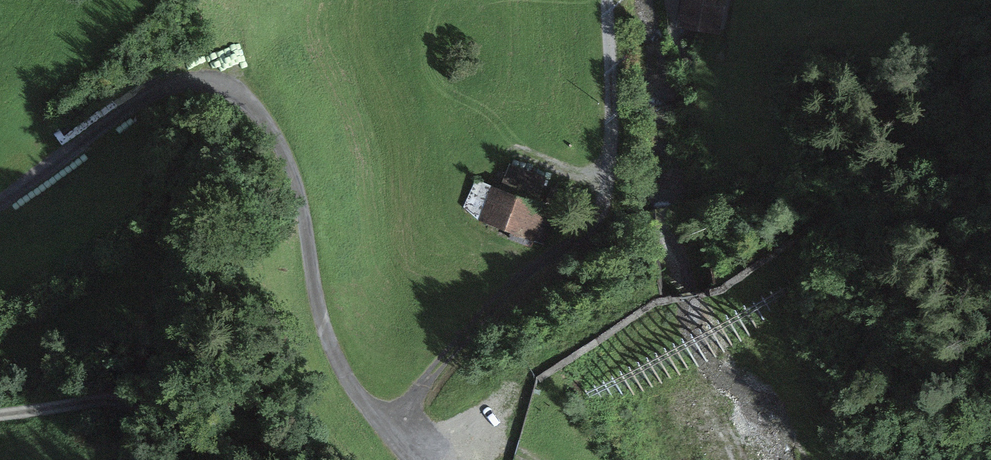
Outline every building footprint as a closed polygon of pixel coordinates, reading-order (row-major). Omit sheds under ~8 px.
[(678,26),(720,34),(725,0),(682,0),(678,26)] [(499,189),(492,186),(478,223),(533,243),(534,240),(544,244),(552,225),(542,221),(547,208),(538,204),(548,178),(509,163),(499,189)]
